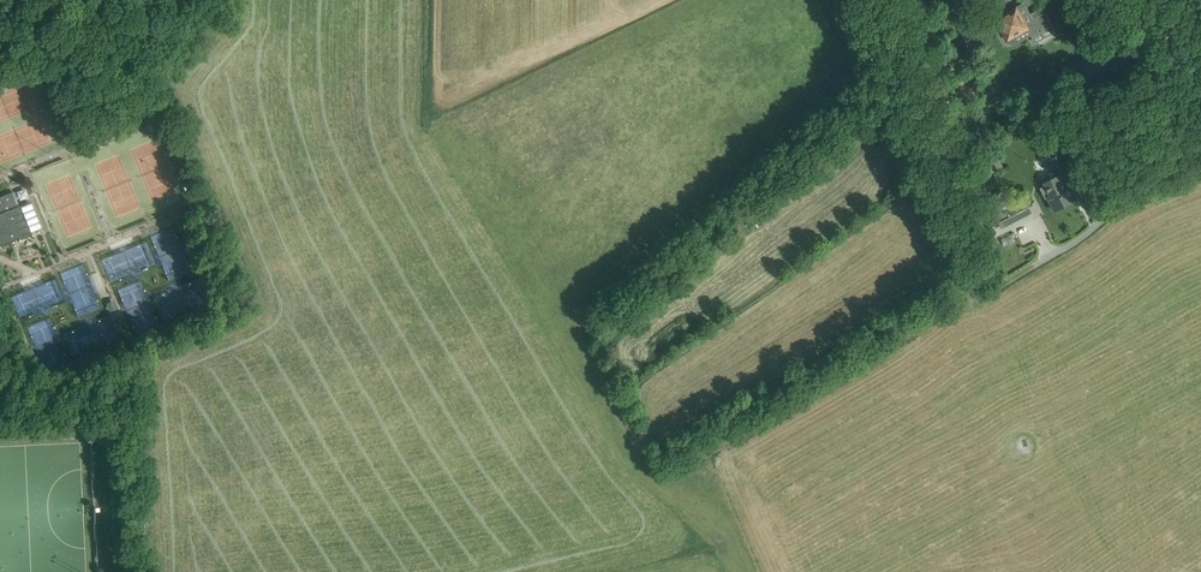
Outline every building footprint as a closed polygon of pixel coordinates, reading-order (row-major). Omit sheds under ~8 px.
[(1025,2),(1015,7),(996,19),(1008,39),(1027,28),(1032,37),(1053,25),(1045,11),(1043,12),(1041,8),(1031,14),(1025,2)] [(1071,186),(1064,172),(1057,157),(1045,163),(1050,174),(1042,179),(1044,182),(1042,183),(1049,196),(1048,196),(1055,211),(1074,201),(1067,188),(1071,186)] [(32,232),(22,204),(19,205),(13,191),(0,195),(0,244),(32,232)] [(1008,196),(996,202),(990,205),(1001,228),(1031,212),(1026,201),(1018,205),(1017,202),(1013,204),(1008,196)]
